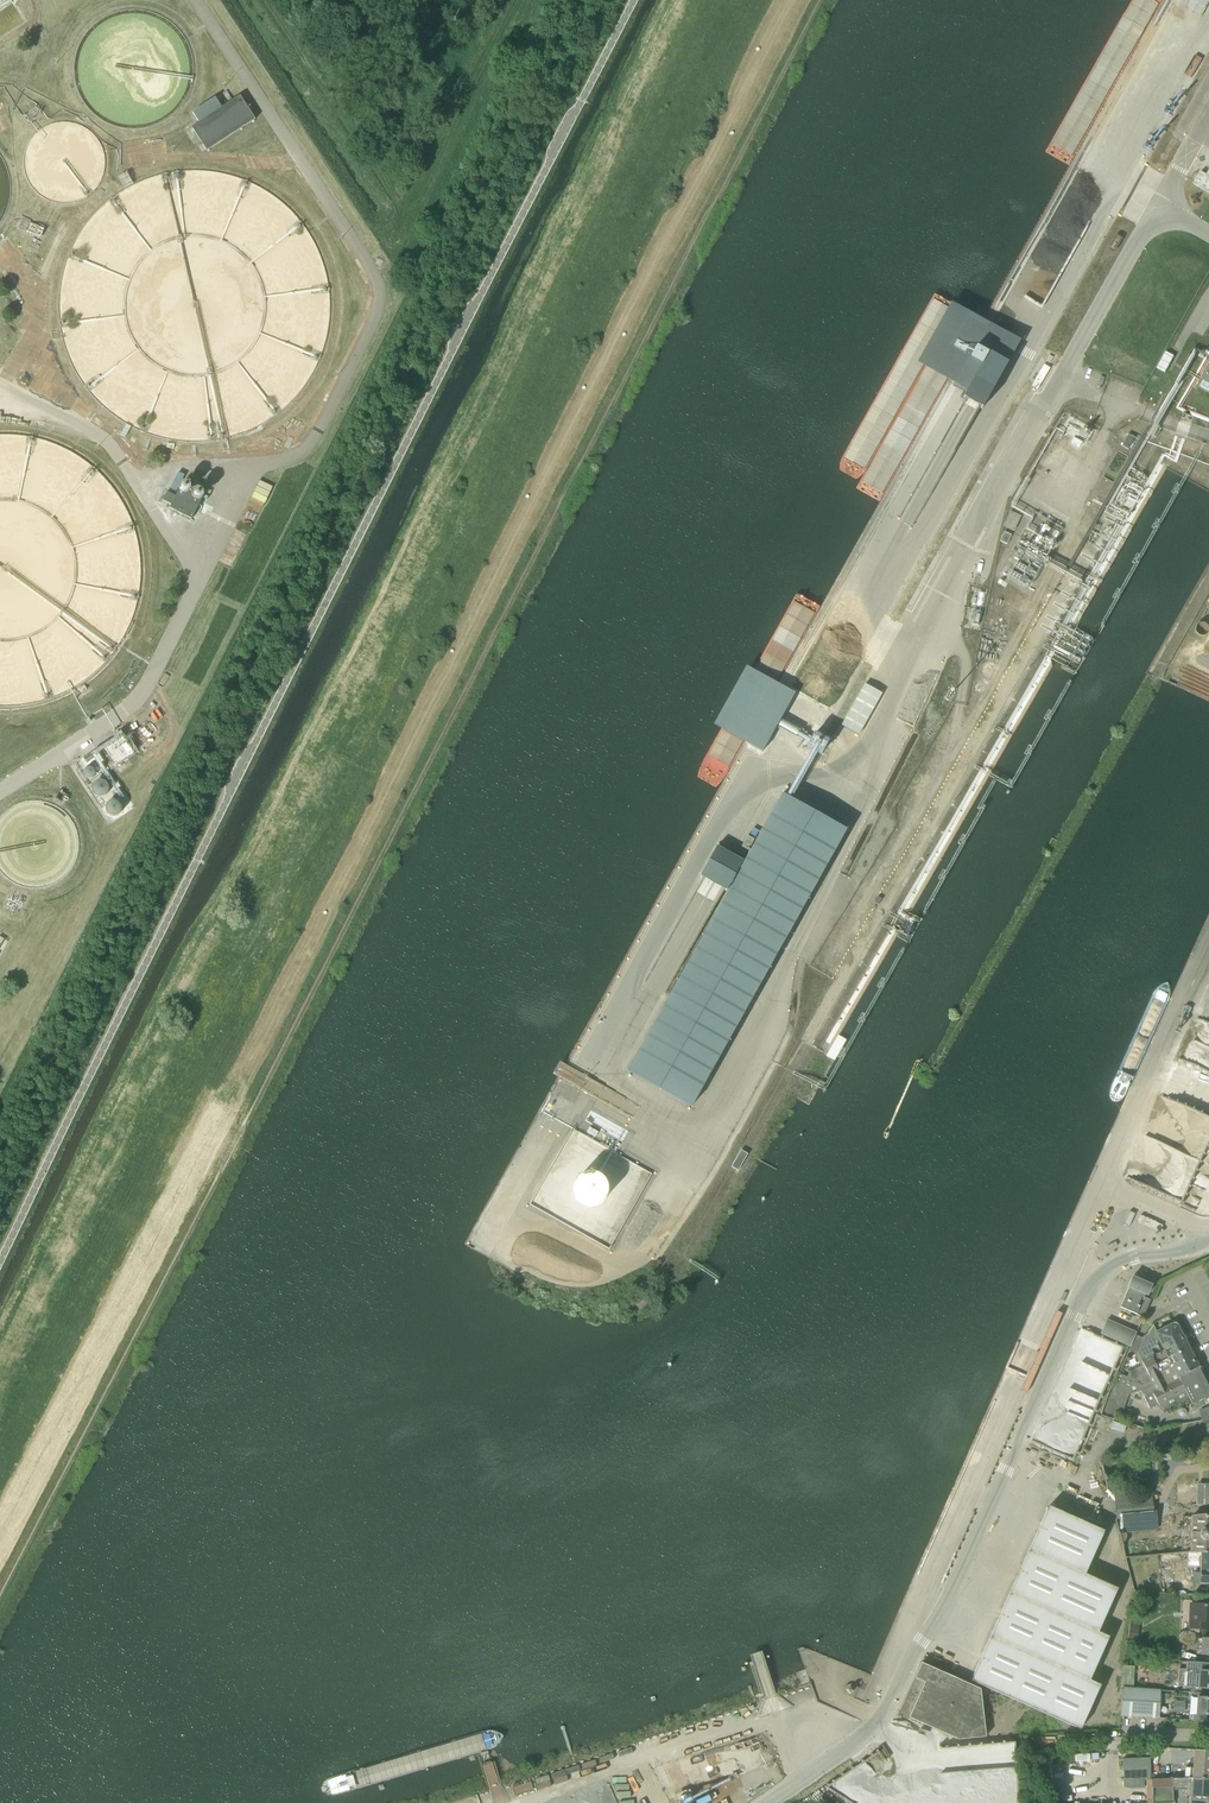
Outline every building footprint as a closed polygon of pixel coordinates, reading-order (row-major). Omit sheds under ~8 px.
[(14,2),(13,0),(0,0),(0,11),(14,2)] [(1208,0),(1191,0),(1189,5),(1204,10),(1208,0)] [(191,128),(207,151),(255,119),(239,96),(191,128)] [(170,509),(192,520),(205,493),(183,482),(181,488),(172,483),(163,501),(172,505),(170,509)] [(1003,526),(1014,531),(1021,516),(1010,512),(1003,526)] [(881,693),(865,684),(842,726),(858,735),(881,693)] [(106,749),(116,766),(134,754),(124,737),(106,749)] [(105,773),(92,777),(97,792),(109,788),(105,773)] [(105,801),(115,810),(123,800),(113,791),(105,801)] [(628,1070),(692,1105),(846,829),(783,794),(628,1070)] [(1152,1285),(1132,1277),(1128,1287),(1129,1287),(1120,1307),(1143,1317),(1151,1300),(1144,1297),(1145,1294),(1147,1295),(1152,1285)] [(1130,1346),(1135,1335),(1136,1333),(1107,1320),(1101,1333),(1130,1346)] [(1138,1354),(1142,1362),(1152,1357),(1155,1364),(1188,1348),(1178,1327),(1177,1326),(1177,1325),(1176,1325),(1173,1324),(1172,1324),(1171,1325),(1156,1332),(1156,1331),(1147,1336),(1147,1337),(1144,1339),(1135,1335),(1130,1346),(1129,1350),(1138,1354)] [(1158,1404),(1164,1410),(1189,1397),(1193,1404),(1208,1396),(1208,1389),(1205,1380),(1188,1348),(1155,1364),(1152,1357),(1142,1362),(1143,1365),(1130,1372),(1128,1378),(1119,1374),(1104,1412),(1120,1418),(1128,1395),(1141,1392),(1150,1408),(1158,1404)] [(1117,1518),(1128,1518),(1152,1516),(1150,1494),(1115,1497),(1117,1518)] [(1104,1531),(1049,1507),(971,1680),(1080,1729),(1100,1685),(1089,1680),(1108,1637),(1098,1632),(1117,1589),(1084,1574),(1104,1531)] [(1208,1554),(1208,1515),(1192,1517),(1191,1552),(1191,1553),(1208,1554)] [(1191,1552),(1188,1552),(1187,1558),(1187,1567),(1200,1568),(1200,1573),(1193,1572),(1193,1583),(1208,1584),(1208,1554),(1191,1553),(1191,1552)] [(1190,1604),(1189,1629),(1208,1630),(1208,1602),(1206,1602),(1205,1605),(1190,1604)] [(1136,1644),(1139,1623),(1130,1622),(1127,1642),(1136,1644)] [(1202,1638),(1201,1655),(1208,1655),(1208,1638),(1202,1638)] [(1199,1688),(1208,1688),(1208,1663),(1187,1662),(1186,1669),(1178,1669),(1177,1686),(1199,1688)] [(922,1663),(921,1663),(915,1677),(903,1705),(898,1716),(908,1720),(909,1718),(959,1740),(986,1737),(980,1689),(981,1689),(922,1663)] [(1161,1690),(1123,1688),(1120,1716),(1159,1719),(1161,1690)] [(1194,1714),(1194,1720),(1205,1720),(1205,1715),(1208,1715),(1208,1698),(1203,1698),(1204,1693),(1191,1692),(1189,1714),(1190,1714),(1194,1714)] [(686,1791),(772,1765),(768,1750),(767,1750),(763,1736),(677,1763),(686,1791)] [(1194,1750),(1193,1768),(1185,1768),(1185,1778),(1208,1779),(1208,1750),(1194,1750)] [(1124,1780),(1147,1779),(1152,1779),(1151,1758),(1123,1759),(1124,1780)] [(873,1794),(892,1802),(938,1802),(941,1798),(884,1771),(873,1794)] [(1185,1778),(1152,1779),(1152,1791),(1152,1802),(1173,1802),(1173,1789),(1186,1788),(1186,1796),(1208,1797),(1208,1779),(1185,1778)] [(533,1780),(513,1783),(515,1792),(534,1789),(533,1780)]
